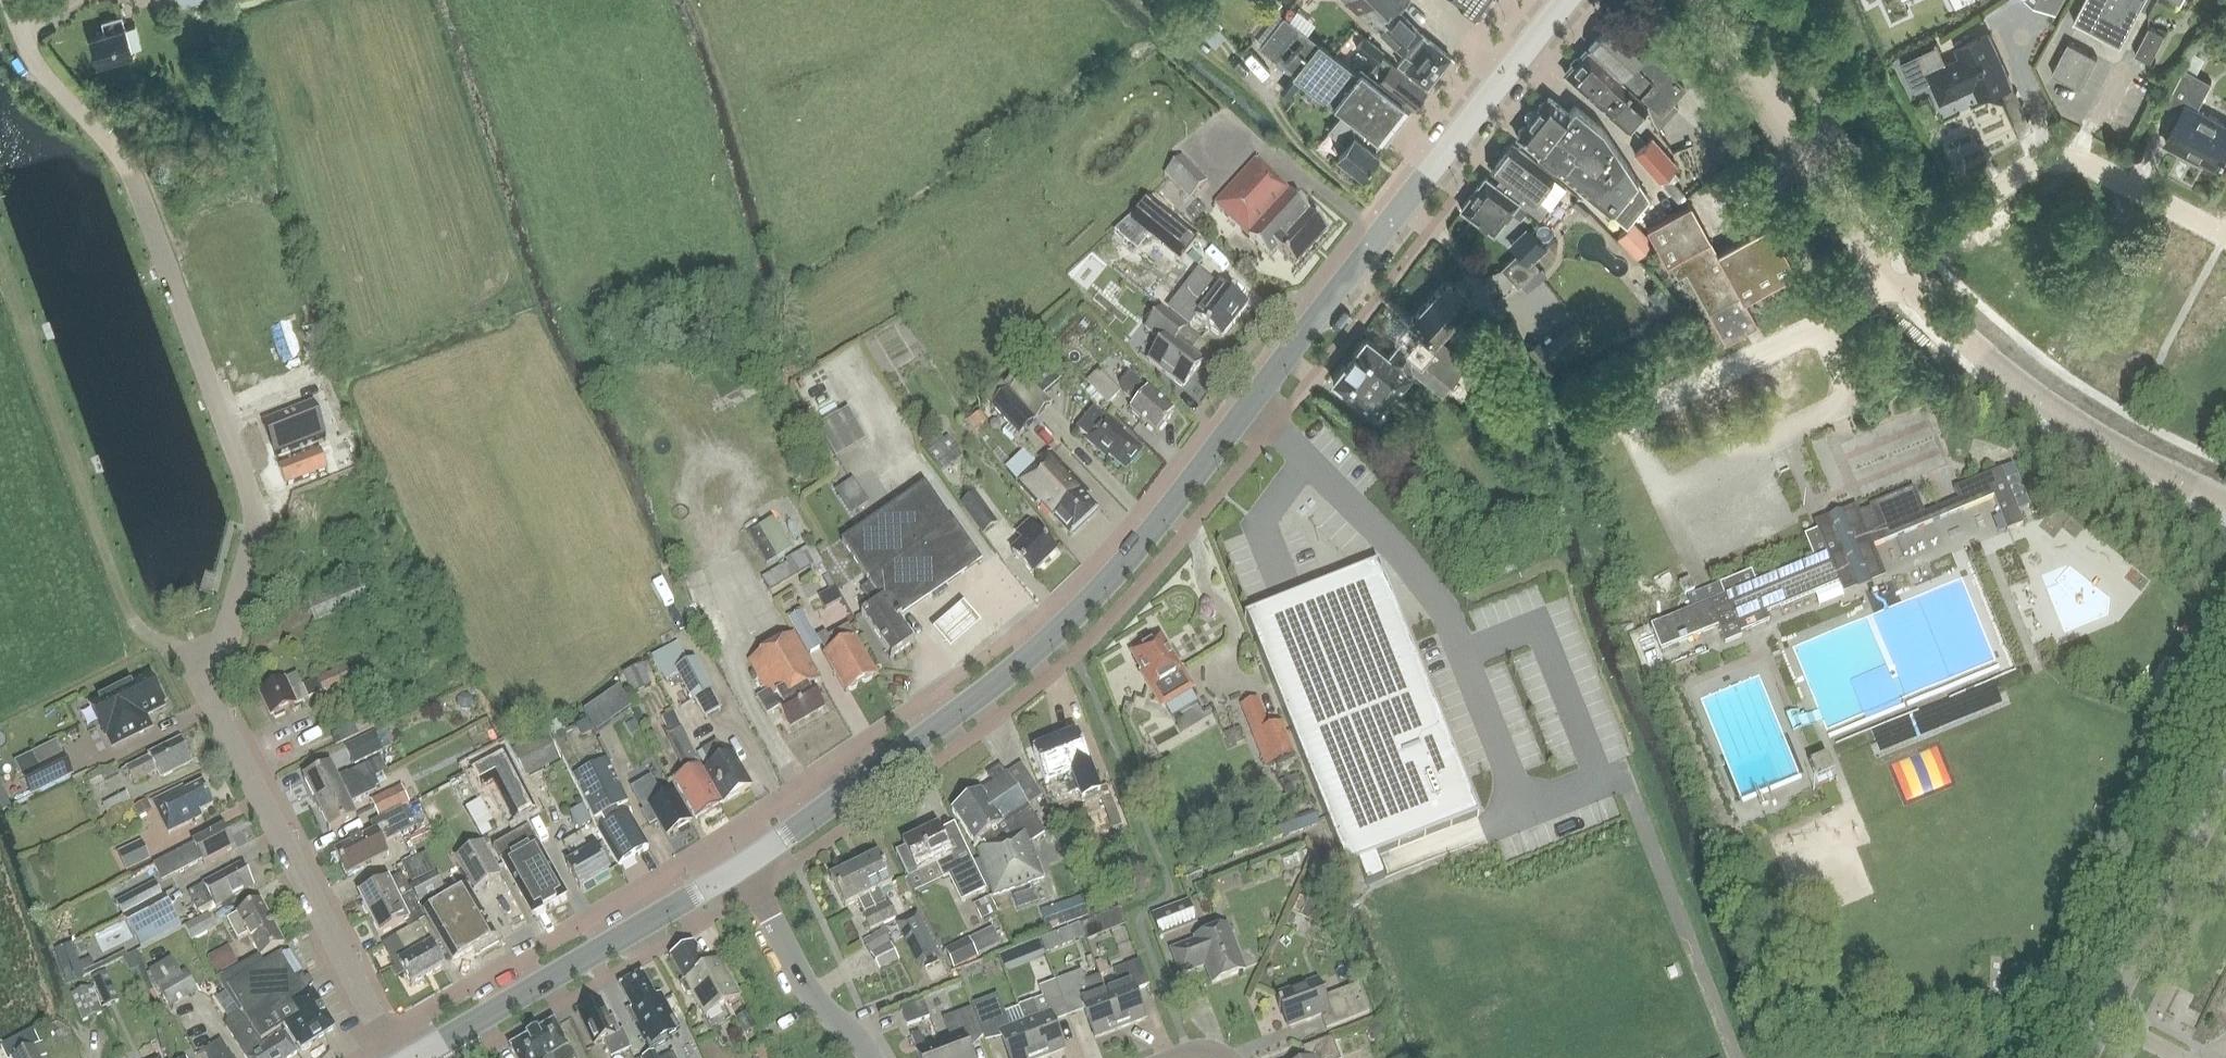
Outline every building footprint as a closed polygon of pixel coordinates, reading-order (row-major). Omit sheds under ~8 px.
[(1398,64),(1427,87),(1450,57),(1422,34),(1398,11),(1409,0),(1343,0),(1376,33),(1378,31),(1404,56),(1398,64)] [(1477,16),(1479,17),(1490,0),(1455,0),(1477,15),(1477,16)] [(2075,20),(2120,44),(2133,19),(2131,18),(2140,0),(2085,0),(2075,20)] [(90,37),(98,63),(132,53),(125,27),(124,27),(121,16),(102,21),(105,32),(90,37)] [(1341,113),(1342,113),(1351,120),(1350,121),(1359,128),(1360,126),(1380,141),(1382,143),(1403,117),(1396,111),(1403,103),(1360,70),(1357,73),(1319,43),(1318,43),(1284,16),(1259,48),(1294,75),(1293,76),(1331,106),(1333,104),(1342,111),(1341,113)] [(1650,57),(1645,53),(1612,23),(1589,49),(1660,114),(1683,88),(1669,75),(1673,71),(1653,53),(1650,57)] [(2151,62),(2165,36),(2149,28),(2136,54),(2151,62)] [(1937,45),(1900,62),(1913,89),(1931,81),(1941,102),(1981,83),(1986,95),(2011,83),(1988,33),(1957,48),(1961,57),(1947,64),(1937,42),(1935,43),(1937,45)] [(1355,47),(1376,63),(1381,56),(1382,55),(1384,53),(1363,37),(1355,47)] [(2098,58),(2069,43),(2052,74),(2081,89),(2098,58)] [(1606,67),(1588,51),(1587,50),(1566,74),(1566,75),(1625,128),(1643,108),(1646,105),(1623,85),(1606,67)] [(1411,108),(1424,91),(1381,56),(1376,63),(1367,73),(1411,108)] [(2167,104),(2182,113),(2166,143),(2187,154),(2189,151),(2218,166),(2225,151),(2225,126),(2196,111),(2211,83),(2185,69),(2167,104)] [(1637,181),(1603,130),(1575,107),(1569,114),(1550,98),(1549,97),(1517,136),(1518,137),(1525,143),(1611,214),(1637,181)] [(1350,121),(1351,120),(1342,113),(1328,130),(1346,144),(1337,156),(1361,174),(1378,153),(1374,149),(1380,141),(1360,126),(1359,128),(1350,121)] [(1635,152),(1633,153),(1659,182),(1678,166),(1651,137),(1635,152)] [(1491,170),(1505,180),(1499,187),(1496,184),(1495,185),(1539,218),(1547,207),(1536,199),(1553,176),(1519,150),(1511,143),(1491,170)] [(1207,182),(1181,156),(1163,174),(1190,199),(1207,182)] [(1269,258),(1277,250),(1293,265),(1293,264),(1294,265),(1296,267),(1328,231),(1327,230),(1288,191),(1288,192),(1255,159),(1213,205),(1269,258)] [(1519,219),(1526,211),(1518,203),(1518,202),(1495,185),(1485,177),(1461,209),(1493,233),(1510,212),(1519,219)] [(1131,215),(1114,231),(1135,248),(1148,231),(1162,242),(1180,257),(1197,237),(1179,222),(1149,198),(1133,217),(1131,215)] [(1199,223),(1213,209),(1205,201),(1191,215),(1199,223)] [(1772,229),(1770,224),(1718,253),(1710,240),(1702,225),(1690,204),(1684,208),(1647,228),(1666,264),(1670,262),(1678,277),(1686,272),(1710,315),(1725,343),(1744,333),(1758,325),(1744,301),(1796,272),(1788,258),(1772,229)] [(1638,227),(1633,222),(1616,239),(1637,259),(1653,242),(1638,227)] [(1514,248),(1530,265),(1547,249),(1531,232),(1514,248)] [(1198,275),(1170,311),(1189,326),(1195,318),(1221,338),(1247,305),(1220,283),(1215,289),(1198,275)] [(1157,284),(1152,294),(1171,303),(1176,293),(1157,284)] [(1403,327),(1407,331),(1388,356),(1367,338),(1332,382),(1377,418),(1414,371),(1442,393),(1466,363),(1437,340),(1466,308),(1466,307),(1465,296),(1466,295),(1465,294),(1464,294),(1456,286),(1456,285),(1454,284),(1454,285),(1442,285),(1442,284),(1403,327)] [(1658,285),(1648,294),(1655,302),(1651,306),(1658,314),(1673,301),(1658,285)] [(1161,309),(1144,330),(1162,343),(1148,360),(1182,387),(1203,361),(1175,340),(1185,328),(1161,309)] [(1543,345),(1532,354),(1547,372),(1558,364),(1558,363),(1543,345)] [(1047,394),(1061,381),(1042,362),(1028,375),(1047,394)] [(815,410),(843,397),(828,366),(800,379),(815,410)] [(1120,393),(1099,370),(1085,382),(1090,388),(1102,400),(1107,405),(1120,393)] [(1032,416),(1047,402),(1018,371),(1003,386),(1032,416)] [(1134,404),(1129,410),(1156,433),(1173,413),(1128,374),(1119,384),(1124,395),(1134,404)] [(1019,437),(1036,420),(1032,416),(1003,386),(1003,387),(1007,391),(990,406),(1019,437)] [(1090,388),(1085,392),(1097,405),(1102,400),(1090,388)] [(263,423),(262,423),(263,425),(264,424),(275,454),(274,455),(274,456),(276,456),(326,437),(325,436),(324,436),(313,406),(314,405),(313,404),(263,423)] [(834,414),(835,416),(821,423),(838,454),(869,437),(851,405),(834,414)] [(1107,460),(1110,457),(1125,469),(1141,451),(1121,435),(1124,432),(1105,416),(1103,418),(1092,410),(1076,430),(1086,438),(1084,441),(1107,460)] [(921,444),(927,453),(938,469),(961,451),(951,436),(945,441),(938,431),(921,444)] [(334,475),(352,468),(345,450),(327,457),(334,475)] [(1086,496),(1088,494),(1049,453),(1015,484),(1036,506),(1039,504),(1067,532),(1066,533),(1069,537),(1098,509),(1086,496)] [(1691,608),(1650,625),(1660,650),(1718,626),(1725,643),(1741,636),(1739,633),(1769,620),(1766,613),(1839,583),(1843,594),(1886,577),(1873,546),(1993,497),(2007,531),(2022,524),(2000,469),(1953,489),(1958,500),(1927,512),(1923,513),(1913,487),(1868,505),(1869,508),(1859,512),(1856,506),(1815,523),(1818,529),(1803,535),(1813,559),(1755,583),(1750,571),(1712,587),(1695,594),(1687,597),(1691,608)] [(850,514),(867,502),(851,480),(835,491),(850,514)] [(924,485),(841,542),(870,583),(861,589),(873,606),(861,614),(862,615),(863,615),(891,656),(890,656),(891,657),(913,642),(912,641),(911,642),(897,621),(901,619),(900,617),(930,596),(933,600),(947,591),(944,587),(977,564),(978,565),(981,563),(953,523),(951,525),(925,488),(926,487),(924,485)] [(959,505),(982,536),(998,524),(976,493),(959,505)] [(1034,530),(1027,523),(1016,534),(1023,542),(1012,552),(1032,574),(1034,571),(1036,573),(1043,565),(1042,564),(1055,551),(1035,530),(1034,530)] [(758,527),(747,534),(766,565),(777,559),(758,527)] [(296,581),(300,568),(283,563),(282,566),(279,576),(296,581)] [(796,575),(789,563),(763,579),(771,591),(796,575)] [(315,623),(373,600),(366,580),(308,603),(315,623)] [(1276,604),(1244,617),(1245,618),(1345,868),(1358,863),(1367,885),(1384,879),(1375,856),(1477,816),(1478,816),(1395,607),(1394,608),(1394,609),(1365,620),(1354,595),(1355,594),(1355,593),(1353,593),(1354,594),(1283,622),(1276,604)] [(980,623),(963,602),(931,629),(949,650),(980,623)] [(788,619),(808,654),(822,646),(801,611),(788,619)] [(824,655),(845,692),(875,674),(854,638),(848,627),(825,640),(832,650),(824,655)] [(1639,638),(1646,635),(1643,628),(1637,631),(1639,638)] [(778,707),(790,726),(822,708),(810,687),(820,680),(793,634),(748,660),(766,691),(756,697),(766,714),(778,707)] [(1142,671),(1140,672),(1161,706),(1191,689),(1180,671),(1181,671),(1160,637),(1146,645),(1145,644),(1134,650),(1135,652),(1132,654),(1142,671)] [(694,658),(675,669),(692,700),(694,699),(704,718),(720,710),(709,690),(711,689),(694,658)] [(636,691),(656,683),(647,663),(627,672),(636,691)] [(325,700),(354,686),(345,666),(302,686),(296,674),(259,692),(271,717),(273,716),(275,719),(285,715),(283,711),(297,705),(296,705),(321,693),(325,700)] [(128,685),(128,684),(99,698),(99,700),(89,705),(105,736),(107,735),(113,746),(150,728),(144,716),(163,706),(161,703),(164,701),(158,690),(155,691),(147,675),(128,685)] [(384,722),(372,698),(347,710),(359,735),(384,722)] [(1268,727),(1257,698),(1240,705),(1265,768),(1294,756),(1281,722),(1268,727)] [(584,712),(597,733),(611,723),(598,702),(584,712)] [(629,816),(631,814),(587,725),(554,741),(600,835),(618,866),(648,849),(629,816)] [(1083,801),(1099,794),(1105,811),(1112,829),(1122,825),(1106,786),(1099,789),(1074,727),(1058,733),(1061,740),(1045,746),(1044,743),(1033,747),(1034,751),(1033,751),(1046,783),(1063,776),(1070,794),(1079,790),(1083,801)] [(696,819),(720,804),(699,766),(681,729),(666,736),(684,773),(673,780),(696,819)] [(383,751),(374,732),(344,746),(354,766),(383,751)] [(510,751),(524,778),(560,760),(546,733),(510,751)] [(134,784),(157,772),(160,779),(173,772),(172,770),(190,761),(180,742),(165,749),(164,747),(149,755),(149,757),(121,771),(123,775),(128,773),(134,784)] [(723,803),(750,787),(732,755),(726,759),(716,742),(701,750),(711,767),(705,771),(723,803)] [(507,755),(473,772),(483,791),(495,785),(505,804),(515,824),(537,812),(527,793),(507,755)] [(17,764),(32,795),(71,776),(62,758),(39,770),(32,756),(17,764)] [(1827,763),(1812,769),(1817,781),(1832,775),(1827,763)] [(303,780),(316,805),(370,778),(364,766),(348,774),(348,773),(336,779),(331,768),(331,767),(303,780)] [(1004,773),(999,766),(987,774),(993,783),(981,791),(952,811),(974,843),(978,840),(984,846),(977,849),(995,893),(1045,876),(1032,840),(1045,831),(1027,806),(1028,805),(1005,773),(1004,773)] [(370,778),(316,805),(329,831),(356,818),(355,817),(349,804),(376,791),(370,778)] [(650,779),(631,790),(636,798),(644,812),(642,813),(649,826),(657,821),(666,837),(691,823),(674,794),(663,801),(650,779)] [(199,813),(212,806),(201,784),(184,792),(182,788),(152,803),(168,833),(201,817),(199,813)] [(401,807),(408,803),(400,787),(371,802),(379,817),(401,807)] [(108,816),(132,805),(126,794),(102,805),(108,816)] [(412,829),(401,807),(379,817),(379,818),(370,823),(374,831),(334,851),(347,875),(387,855),(382,844),(412,829)] [(477,831),(480,837),(496,829),(492,823),(477,831)] [(936,865),(943,878),(943,879),(956,873),(949,859),(952,857),(937,827),(903,843),(905,847),(895,852),(908,879),(936,865)] [(223,828),(156,864),(153,866),(162,882),(202,861),(204,865),(234,849),(223,828)] [(493,848),(532,916),(566,896),(528,828),(493,848)] [(563,844),(573,862),(566,866),(580,888),(609,872),(596,849),(589,853),(579,835),(563,844)] [(126,873),(151,860),(141,841),(116,853),(126,873)] [(475,890),(500,876),(481,844),(456,859),(475,890)] [(878,857),(854,868),(882,925),(894,919),(888,906),(885,907),(878,892),(891,885),(878,857)] [(971,860),(959,866),(964,877),(952,883),(960,900),(985,888),(971,860)] [(246,889),(243,883),(250,879),(241,865),(189,894),(199,912),(214,903),(216,906),(246,889)] [(830,879),(845,908),(858,901),(865,916),(863,917),(869,931),(882,925),(854,868),(830,879)] [(1297,900),(1313,907),(1311,873),(1308,872),(1297,900)] [(388,881),(388,880),(359,895),(363,905),(362,906),(366,914),(368,913),(369,916),(398,901),(411,894),(401,874),(388,881)] [(410,887),(419,903),(443,890),(435,874),(410,887)] [(495,936),(467,888),(423,913),(452,961),(495,936)] [(122,917),(142,906),(135,893),(115,903),(122,917)] [(423,919),(411,894),(398,901),(369,916),(379,936),(408,921),(411,927),(423,919)] [(174,914),(164,895),(142,906),(122,917),(132,936),(174,914)] [(996,913),(998,913),(990,897),(989,898),(974,905),(981,920),(996,913)] [(1060,904),(1067,924),(1083,918),(1076,898),(1060,904)] [(1197,924),(1188,899),(1151,914),(1160,938),(1197,924)] [(1297,900),(1290,916),(1306,923),(1313,907),(1297,900)] [(260,902),(237,914),(238,915),(228,921),(238,939),(247,934),(259,955),(260,957),(283,944),(260,902)] [(215,928),(208,914),(184,927),(192,941),(215,928)] [(940,960),(917,914),(896,924),(920,971),(940,960)] [(395,937),(407,959),(399,964),(411,985),(443,966),(428,941),(435,937),(424,920),(395,937)] [(1079,925),(1069,929),(1074,941),(1084,938),(1079,925)] [(1244,971),(1227,926),(1194,939),(1195,941),(1171,950),(1180,975),(1205,965),(1212,984),(1244,971)] [(878,969),(898,958),(881,929),(862,941),(878,969)] [(945,950),(955,969),(978,957),(969,938),(945,950)] [(1032,943),(1021,947),(1027,962),(1038,958),(1032,943)] [(706,967),(693,944),(670,957),(683,980),(680,985),(686,994),(691,994),(704,1017),(739,996),(719,960),(706,967)] [(71,945),(53,952),(58,966),(76,959),(71,945)] [(223,950),(209,958),(216,973),(231,965),(223,950)] [(123,959),(129,973),(143,966),(136,952),(123,959)] [(216,979),(239,1013),(241,1015),(244,1013),(260,1040),(275,1030),(284,1025),(300,1050),(301,1050),(304,1050),(309,1047),(310,1044),(335,1028),(311,990),(302,976),(297,979),(282,954),(264,964),(260,957),(259,955),(216,979)] [(175,976),(167,961),(149,971),(170,1008),(198,992),(185,970),(175,976)] [(1119,1029),(1145,1019),(1134,991),(1149,985),(1140,961),(1114,971),(1120,987),(1105,992),(1119,1029)] [(66,964),(67,979),(85,977),(84,963),(66,964)] [(1081,971),(1055,982),(1068,1016),(1084,1010),(1095,1038),(1119,1029),(1105,992),(1091,998),(1081,971)] [(106,972),(92,979),(95,986),(96,986),(98,991),(97,991),(101,999),(102,999),(104,1003),(103,1003),(105,1008),(119,1002),(106,972)] [(648,1040),(654,1051),(657,1057),(661,1057),(672,1052),(665,1037),(680,1029),(660,993),(654,996),(642,973),(619,986),(632,1008),(628,1011),(645,1042),(648,1040)] [(1323,998),(1317,981),(1276,996),(1288,1027),(1320,1015),(1326,1029),(1369,1013),(1358,985),(1323,998)] [(1024,1023),(1037,1057),(1044,1057),(1063,1051),(1052,1022),(1068,1016),(1055,982),(1039,988),(1043,998),(1032,1002),(1032,1001),(1018,1007),(1024,1023)] [(101,1014),(90,987),(71,995),(82,1022),(101,1014)] [(1000,1034),(1009,1057),(1037,1057),(1024,1023),(1010,1029),(997,995),(971,1005),(984,1040),(1000,1034)] [(907,1026),(929,1017),(923,1001),(901,1010),(907,1026)] [(629,1048),(622,1031),(619,1033),(612,1018),(608,1019),(600,1004),(579,1013),(594,1045),(604,1041),(611,1057),(629,1048)] [(950,1038),(939,1043),(944,1057),(970,1057),(965,1045),(982,1039),(971,1009),(943,1019),(950,1038)] [(747,1033),(758,1027),(752,1015),(751,1016),(749,1010),(737,1016),(747,1033)] [(241,1015),(239,1013),(226,1021),(225,1027),(243,1055),(245,1057),(288,1057),(296,1053),(282,1030),(261,1043),(251,1030),(247,1024),(246,1023),(241,1015)] [(574,1055),(572,1050),(568,1048),(554,1023),(510,1048),(516,1057),(574,1057),(574,1055)] [(1376,1025),(1367,1032),(1374,1042),(1384,1035),(1376,1025)] [(35,1048),(40,1046),(35,1036),(34,1033),(33,1031),(0,1047),(0,1048),(1,1051),(5,1057),(40,1057),(35,1048)] [(939,1043),(925,1048),(920,1033),(910,1037),(919,1057),(944,1057),(939,1043)] [(1331,1038),(1303,1048),(1306,1057),(1339,1057),(1331,1038)] [(230,1054),(229,1055),(221,1041),(206,1050),(211,1057),(232,1057),(230,1054)]
